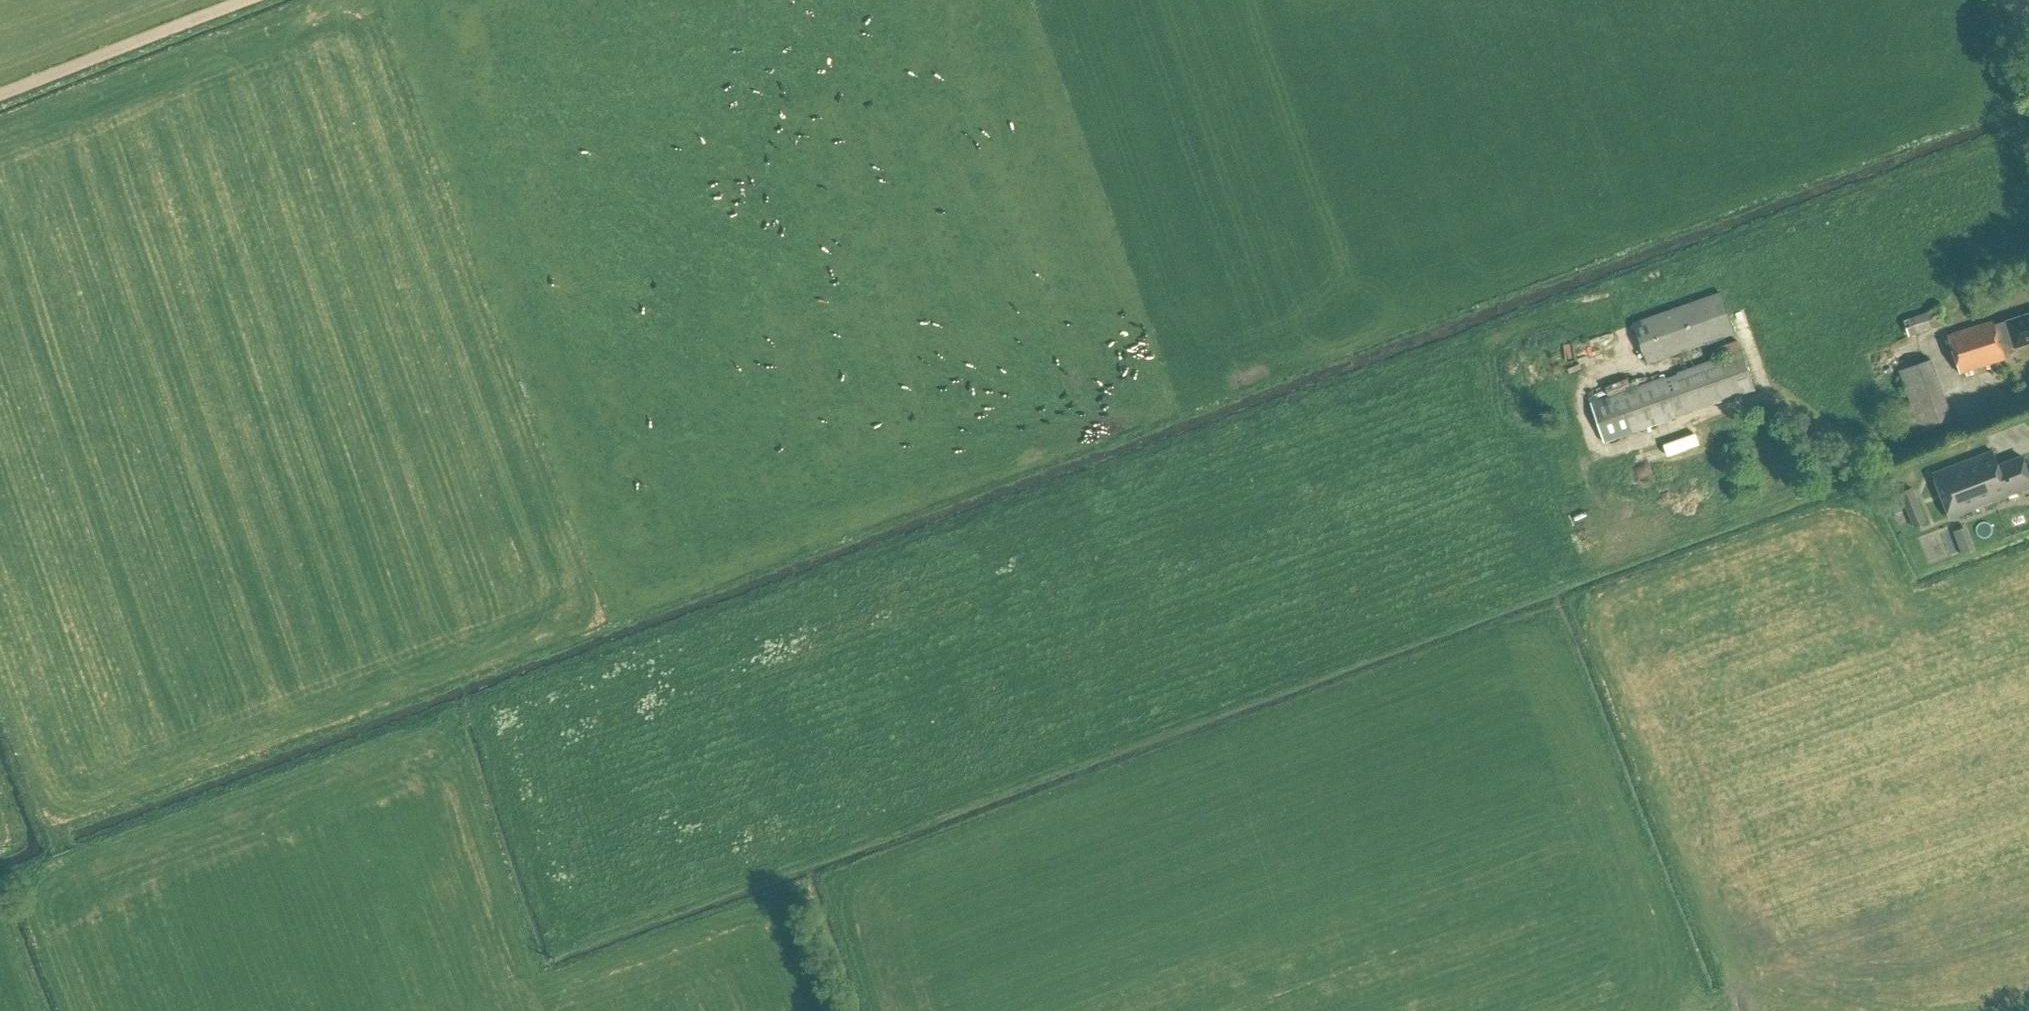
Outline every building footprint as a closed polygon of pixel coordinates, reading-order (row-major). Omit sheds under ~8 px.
[(1633,323),(1647,362),(1734,332),(1720,292),(1633,323)] [(1903,321),(1908,337),(1944,324),(1939,309),(1903,321)] [(2005,321),(2004,320),(1992,324),(1991,320),(1944,335),(1957,374),(2003,359),(2001,350),(2013,346),(2013,348),(2028,343),(2028,313),(2005,321)] [(1591,403),(1605,441),(1754,388),(1740,350),(1591,403)] [(1899,370),(1921,431),(1952,420),(1930,359),(1899,370)] [(1893,370),(1873,374),(1881,408),(1871,411),(1873,418),(1884,415),(1889,436),(1907,432),(1893,370)] [(2021,456),(1998,465),(1992,450),(1932,473),(1949,518),(2028,487),(2028,477),(2021,456)] [(1899,494),(1913,529),(1925,524),(1911,489),(1899,494)] [(1952,532),(1961,555),(1974,550),(1965,527),(1952,532)]
